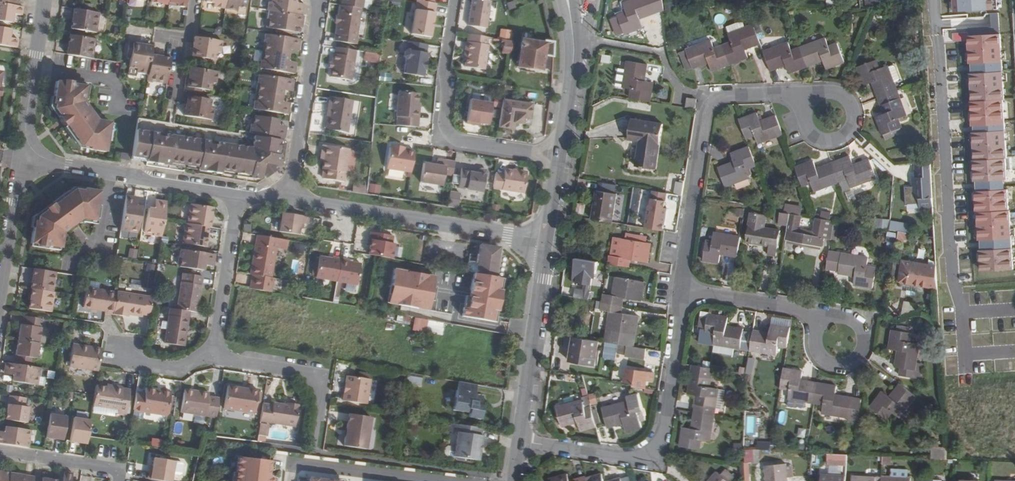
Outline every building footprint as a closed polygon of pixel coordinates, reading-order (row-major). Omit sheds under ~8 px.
[(227,7),(240,9),(240,5),(248,6),(249,0),(229,0),(227,7)] [(267,7),(269,7),(303,12),(304,4),(294,2),(295,0),(268,0),(267,7)] [(427,37),(433,3),(414,0),(408,34),(427,37)] [(489,0),(470,0),(467,24),(485,27),(489,0)] [(504,2),(506,9),(515,6),(512,0),(510,0),(504,2)] [(659,11),(655,0),(633,0),(625,3),(628,10),(621,13),(621,14),(627,31),(627,32),(646,26),(643,17),(659,11)] [(865,7),(880,8),(879,0),(865,0),(865,7)] [(955,11),(999,8),(998,0),(954,0),(955,11)] [(23,13),(24,5),(18,4),(0,1),(0,18),(12,20),(14,11),(23,13)] [(677,1),(667,2),(667,11),(678,10),(677,1)] [(358,15),(360,15),(361,7),(341,4),(340,4),(335,40),(357,43),(358,36),(355,35),(356,29),(358,27),(359,23),(357,21),(358,15)] [(73,27),(99,31),(101,11),(84,9),(76,7),(73,27)] [(268,25),(292,28),(293,23),(294,20),(303,21),(304,12),(303,12),(269,7),(267,16),(270,16),(268,25)] [(627,31),(621,14),(613,17),(619,34),(627,31)] [(739,27),(745,25),(743,21),(736,21),(724,25),(727,32),(739,27)] [(728,39),(722,42),(729,62),(747,55),(744,47),(761,41),(754,22),(745,25),(739,27),(726,32),(728,39)] [(18,45),(19,37),(10,35),(11,27),(0,25),(0,43),(18,45)] [(510,31),(498,29),(497,38),(499,38),(499,40),(502,40),(499,52),(508,53),(511,39),(508,39),(510,31)] [(264,39),(266,40),(265,49),(289,52),(289,47),(290,43),(299,45),(300,37),(265,31),(264,39)] [(954,41),(969,40),(969,35),(968,32),(953,33),(954,41)] [(98,37),(72,33),(69,53),(95,57),(98,37)] [(486,44),(487,37),(467,34),(466,41),(465,41),(464,51),(466,52),(464,66),(483,69),(487,44),(486,44)] [(970,63),(1002,62),(1000,34),(969,35),(969,40),(970,63)] [(829,35),(801,45),(808,65),(825,59),(828,65),(846,59),(839,40),(832,43),(829,35)] [(195,47),(193,47),(191,60),(208,62),(208,58),(218,59),(219,51),(223,52),(225,41),(198,37),(198,43),(195,43),(195,45),(199,45),(199,48),(195,47)] [(708,60),(711,68),(729,62),(722,42),(715,44),(712,37),(685,47),(686,48),(692,66),(708,60)] [(138,66),(138,70),(149,72),(152,53),(154,44),(146,43),(145,47),(142,47),(143,42),(143,40),(130,38),(127,55),(132,56),(130,65),(138,66)] [(539,68),(541,59),(553,61),(554,46),(520,40),(518,49),(515,66),(539,70),(539,68)] [(791,40),(764,50),(772,70),(788,64),(791,71),(808,65),(801,45),(794,48),(791,40)] [(424,54),(426,45),(407,42),(405,51),(403,53),(402,57),(404,60),(402,75),(421,78),(425,54),(424,54)] [(351,68),(354,68),(356,50),(336,46),(335,53),(334,52),(330,76),(349,80),(350,78),(352,76),(353,71),(351,69),(351,68)] [(692,66),(686,48),(679,50),(686,68),(692,66)] [(260,66),(295,71),(296,62),(287,61),(288,58),(289,52),(265,49),(263,57),(261,57),(260,66)] [(379,63),(380,54),(366,52),(365,61),(379,63)] [(172,56),(152,53),(149,72),(148,79),(168,82),(172,56)] [(602,62),(611,64),(612,56),(604,54),(602,62)] [(864,81),(871,79),(878,96),(897,89),(894,80),(899,78),(900,76),(895,62),(893,61),(888,63),(887,62),(880,65),(877,57),(858,64),(864,81)] [(539,68),(552,70),(553,61),(541,59),(539,68)] [(630,89),(637,90),(636,98),(657,102),(660,83),(651,82),(654,64),(634,60),(630,89)] [(1002,62),(970,63),(971,73),(1002,72),(1002,62)] [(191,78),(189,78),(187,90),(189,90),(203,92),(204,88),(214,90),(215,81),(219,82),(221,70),(192,66),(191,75),(195,75),(195,79),(191,78)] [(780,78),(790,74),(788,66),(778,70),(780,78)] [(258,81),(260,81),(258,90),(283,93),(283,88),(284,85),(292,86),(294,78),(259,72),(258,81)] [(1004,100),(1002,72),(971,73),(972,101),(1003,100),(1004,100)] [(59,117),(66,112),(71,118),(63,123),(80,145),(88,146),(88,148),(105,151),(109,121),(96,119),(82,100),(85,84),(54,79),(51,103),(53,103),(52,108),(59,117)] [(900,119),(907,116),(897,89),(878,96),(884,113),(876,116),(882,133),(900,127),(902,126),(900,119)] [(189,104),(193,104),(193,108),(188,107),(187,115),(216,119),(218,107),(213,106),(214,99),(205,97),(206,93),(203,92),(189,90),(187,103),(189,104)] [(254,107),(288,113),(290,104),(281,103),(281,99),(283,93),(258,90),(257,99),(255,99),(254,107)] [(396,124),(417,126),(418,116),(415,116),(416,101),(417,92),(397,91),(395,115),(396,115),(396,124)] [(327,129),(347,133),(353,101),(330,97),(329,106),(331,106),(327,129)] [(695,109),(696,99),(686,97),(685,107),(695,109)] [(487,124),(490,103),(468,99),(464,123),(473,124),(473,121),(487,124)] [(530,103),(501,100),(497,128),(512,130),(513,124),(521,125),(522,119),(528,120),(530,103)] [(972,126),(1004,124),(1003,100),(972,101),(971,101),(972,126)] [(757,109),(739,114),(746,135),(753,133),(756,140),(783,131),(776,112),(759,116),(757,109)] [(66,112),(59,117),(57,118),(62,124),(63,123),(71,118),(66,112)] [(254,122),(252,122),(250,130),(255,131),(285,135),(286,127),(277,126),(278,123),(279,117),(255,113),(254,122)] [(211,139),(252,146),(254,134),(139,117),(137,128),(152,130),(204,138),(211,139)] [(633,119),(630,139),(633,139),(640,141),(638,150),(660,153),(664,123),(633,119)] [(1004,124),(972,126),(972,133),(1004,131),(1004,124)] [(900,127),(882,133),(884,139),(902,132),(900,127)] [(157,138),(151,137),(152,130),(137,128),(133,158),(147,160),(150,144),(156,145),(157,138)] [(156,145),(150,144),(147,160),(170,164),(170,161),(185,163),(198,165),(198,168),(221,171),(222,168),(236,171),(235,173),(260,177),(264,174),(265,176),(266,175),(261,168),(270,163),(274,169),(278,166),(277,165),(281,162),(285,139),(254,134),(252,146),(211,139),(210,146),(204,145),(204,138),(152,130),(151,137),(157,138),(156,145)] [(1006,159),(1004,131),(972,133),(974,161),(1005,159),(1006,159)] [(752,171),(749,164),(756,162),(749,143),(731,149),(734,156),(718,162),(724,181),(752,171)] [(320,158),(325,158),(324,162),(323,170),(325,170),(324,179),(345,183),(350,150),(323,145),(320,158)] [(410,172),(413,150),(398,148),(399,146),(388,145),(385,168),(410,172)] [(638,150),(636,166),(657,169),(660,153),(638,150)] [(849,151),(831,157),(837,177),(844,174),(847,182),(859,178),(875,173),(869,154),(852,159),(849,151)] [(811,155),(793,161),(801,180),(808,178),(810,186),(837,177),(831,157),(814,162),(811,155)] [(444,175),(446,160),(437,159),(436,165),(423,163),(420,182),(442,185),(444,175)] [(974,181),(1006,180),(1005,159),(974,161),(973,161),(974,181)] [(446,160),(444,175),(452,176),(452,174),(455,161),(446,160)] [(919,196),(919,208),(932,207),(929,162),(914,162),(915,176),(911,176),(912,191),(919,196)] [(270,163),(261,168),(266,175),(274,169),(270,163)] [(470,169),(461,167),(460,176),(459,184),(458,187),(482,191),(484,177),(487,177),(488,172),(486,169),(480,168),(478,170),(477,173),(470,171),(470,169)] [(495,173),(493,187),(524,193),(527,173),(505,169),(504,174),(495,173)] [(460,176),(452,174),(452,176),(451,183),(459,184),(460,176)] [(682,181),(678,181),(676,194),(684,195),(687,180),(682,179),(682,181)] [(1006,190),(1006,180),(974,181),(974,192),(1006,190)] [(367,194),(367,183),(354,182),(353,192),(367,194)] [(597,190),(594,211),(593,219),(613,222),(619,184),(600,182),(599,191),(597,190)] [(379,194),(381,186),(371,183),(368,192),(379,194)] [(425,191),(441,193),(441,186),(425,184),(425,191)] [(33,220),(29,243),(30,243),(59,248),(61,238),(62,232),(80,218),(94,220),(99,190),(82,188),(81,189),(73,188),(52,204),(51,204),(56,212),(50,216),(45,209),(36,216),(35,220),(33,220)] [(648,228),(665,231),(668,209),(666,208),(668,192),(653,190),(648,228)] [(1007,211),(1006,190),(974,192),(975,213),(976,213),(1007,211)] [(447,206),(457,208),(460,193),(450,191),(447,206)] [(135,195),(126,194),(121,230),(129,231),(130,229),(138,230),(142,206),(136,205),(133,204),(135,195)] [(954,208),(968,208),(968,196),(954,197),(954,208)] [(154,232),(154,235),(162,236),(164,219),(167,200),(159,199),(158,208),(155,207),(149,207),(145,231),(154,232)] [(44,207),(45,209),(50,216),(56,212),(51,204),(49,203),(44,207)] [(213,206),(190,203),(187,223),(208,226),(210,226),(213,206)] [(792,203),(792,205),(791,208),(805,211),(806,205),(792,203)] [(499,205),(491,204),(490,212),(498,214),(499,205)] [(744,207),(737,206),(736,215),(743,216),(744,207)] [(785,211),(776,210),(773,221),(779,222),(779,223),(788,225),(789,223),(790,213),(785,211)] [(768,214),(750,211),(748,224),(749,225),(746,242),(769,246),(768,254),(777,256),(781,228),(766,226),(768,214)] [(978,241),(1009,239),(1008,211),(1007,211),(976,213),(978,241)] [(279,230),(298,233),(299,227),(300,222),(304,223),(308,223),(309,216),(282,212),(279,230)] [(788,225),(786,242),(823,248),(824,239),(832,240),(832,238),(835,222),(835,220),(820,217),(818,232),(802,229),(805,215),(790,213),(789,223),(788,225)] [(907,221),(890,218),(889,228),(909,231),(907,221)] [(183,243),(205,246),(208,226),(187,223),(186,223),(183,243)] [(897,231),(887,229),(885,240),(887,240),(886,246),(894,247),(897,231)] [(719,262),(721,254),(738,257),(741,234),(714,230),(713,239),(707,238),(703,260),(719,262)] [(899,230),(897,243),(903,244),(904,238),(910,238),(911,232),(899,230)] [(370,241),(371,242),(369,256),(374,257),(392,260),(395,246),(392,245),(393,237),(371,233),(370,241)] [(619,257),(609,256),(608,264),(630,268),(632,259),(650,262),(653,245),(648,244),(634,242),(635,236),(628,235),(627,241),(622,240),(619,257)] [(250,276),(252,276),(250,290),(271,294),(273,280),(271,280),(276,249),(287,251),(288,242),(256,237),(250,276)] [(622,240),(612,239),(609,256),(619,257),(622,240)] [(1010,249),(1009,239),(978,241),(978,251),(1010,249)] [(498,246),(482,243),(479,256),(476,274),(476,275),(496,278),(501,252),(498,246)] [(295,244),(293,254),(303,256),(305,246),(295,244)] [(402,247),(395,246),(392,260),(399,261),(402,247)] [(130,248),(128,256),(136,257),(138,250),(130,248)] [(178,257),(180,258),(179,266),(203,270),(204,265),(204,261),(214,262),(215,254),(180,249),(178,257)] [(1011,271),(1010,249),(978,251),(979,272),(1011,271)] [(855,278),(854,285),(873,288),(877,269),(869,267),(871,259),(830,252),(827,269),(838,270),(837,274),(855,278)] [(466,272),(476,274),(479,256),(469,254),(466,272)] [(318,257),(314,278),(336,282),(340,260),(332,258),(331,260),(318,257)] [(901,258),(897,281),(937,287),(936,263),(901,258)] [(585,284),(591,285),(592,285),(593,278),(595,278),(597,262),(577,259),(575,270),(579,271),(577,283),(585,284)] [(348,261),(340,260),(336,282),(357,286),(361,265),(348,263),(348,261)] [(57,272),(34,269),(31,290),(33,290),(54,293),(57,272)] [(428,311),(434,277),(394,270),(391,287),(392,287),(390,304),(408,307),(428,311)] [(182,274),(181,281),(201,285),(202,277),(182,274)] [(463,309),(462,317),(495,323),(497,311),(499,311),(503,291),(501,291),(503,279),(496,278),(476,275),(473,274),(467,309),(463,309)] [(617,295),(606,293),(605,302),(628,306),(629,297),(647,300),(650,281),(620,276),(617,295)] [(201,285),(181,281),(176,309),(189,311),(197,312),(201,285)] [(145,296),(153,297),(154,288),(146,287),(145,296)] [(105,311),(105,314),(113,315),(117,293),(86,288),(83,308),(105,311)] [(577,289),(575,296),(589,299),(591,291),(589,291),(584,290),(577,289)] [(29,309),(53,313),(56,293),(54,293),(33,290),(29,309)] [(972,305),(979,304),(978,290),(971,291),(972,305)] [(117,292),(117,293),(113,315),(123,317),(124,314),(128,315),(143,317),(143,315),(150,316),(152,305),(153,297),(145,296),(117,292)] [(916,301),(903,299),(902,307),(914,309),(916,301)] [(644,315),(627,312),(628,306),(605,302),(603,309),(614,310),(609,343),(639,347),(644,315)] [(164,343),(184,346),(189,311),(176,309),(170,308),(164,343)] [(984,325),(998,325),(998,313),(984,313),(984,325)] [(716,336),(719,316),(709,314),(708,317),(702,317),(700,329),(706,331),(705,334),(716,336)] [(39,319),(22,316),(18,341),(39,344),(42,328),(38,328),(39,319)] [(728,317),(719,316),(716,336),(714,344),(715,344),(734,347),(741,348),(744,328),(726,326),(728,317)] [(443,324),(403,317),(402,322),(406,323),(406,325),(417,327),(425,329),(425,333),(441,336),(443,324)] [(47,320),(39,319),(38,328),(42,328),(39,344),(49,346),(51,330),(46,329),(47,320)] [(771,333),(754,330),(750,350),(779,355),(781,346),(788,347),(791,327),(773,324),(771,333)] [(754,330),(744,328),(741,348),(750,350),(754,330)] [(895,366),(911,370),(913,362),(917,341),(909,339),(910,332),(889,328),(886,346),(895,348),(891,366),(895,366)] [(1008,345),(1014,343),(1014,338),(1014,335),(1006,337),(1008,345)] [(587,339),(578,337),(574,363),(599,367),(601,356),(597,356),(598,350),(600,341),(587,339)] [(39,344),(18,341),(15,365),(32,368),(33,359),(37,360),(39,344)] [(608,342),(606,351),(618,353),(618,352),(619,344),(609,343),(608,342)] [(630,354),(629,357),(646,360),(648,349),(639,347),(619,344),(618,352),(630,354)] [(734,347),(715,344),(714,351),(733,354),(734,347)] [(73,345),(69,366),(99,371),(99,369),(102,353),(94,352),(94,348),(73,345)] [(758,358),(753,357),(750,373),(755,374),(758,358)] [(911,370),(895,366),(894,375),(916,378),(919,363),(913,362),(911,370)] [(4,373),(14,374),(13,376),(12,383),(36,386),(37,377),(40,378),(41,369),(32,368),(15,365),(6,363),(4,373)] [(656,370),(628,365),(625,382),(635,384),(646,386),(648,377),(654,379),(656,370)] [(691,394),(699,395),(696,412),(716,416),(717,408),(720,389),(721,387),(713,386),(713,385),(715,368),(695,365),(691,394)] [(803,375),(784,372),(781,393),(789,394),(788,402),(789,402),(807,406),(816,407),(819,386),(802,383),(803,375)] [(422,375),(407,373),(406,383),(420,385),(422,375)] [(343,401),(367,404),(371,379),(347,376),(346,384),(347,384),(349,387),(348,393),(345,393),(343,401)] [(37,377),(36,386),(44,387),(45,378),(40,378),(37,377)] [(479,386),(460,382),(459,391),(478,394),(479,386)] [(96,386),(95,396),(93,406),(119,411),(118,414),(126,416),(130,391),(123,390),(123,388),(114,387),(114,389),(107,388),(96,386)] [(240,388),(227,386),(223,409),(244,413),(254,414),(254,413),(257,392),(258,391),(248,389),(248,392),(239,390),(240,388)] [(838,390),(819,386),(816,407),(824,409),(823,416),(851,421),(854,401),(837,398),(838,390)] [(892,416),(898,422),(917,399),(901,386),(889,400),(883,394),(871,409),(887,422),(892,416)] [(144,395),(136,394),(133,411),(144,413),(166,417),(169,397),(156,394),(156,391),(146,389),(144,395)] [(728,390),(720,389),(717,408),(725,409),(728,390)] [(183,394),(181,413),(215,418),(218,399),(207,397),(208,394),(193,391),(192,395),(183,394)] [(459,391),(455,412),(471,415),(470,419),(483,422),(485,408),(484,408),(477,397),(478,394),(459,391)] [(73,393),(66,392),(65,399),(72,400),(73,393)] [(584,396),(586,406),(598,404),(596,394),(584,396)] [(27,400),(10,397),(6,421),(27,425),(29,409),(25,408),(27,400)] [(863,400),(855,398),(854,401),(851,421),(850,424),(859,426),(863,400)] [(628,438),(644,434),(640,417),(644,416),(640,400),(629,403),(629,407),(605,413),(610,434),(626,430),(628,438)] [(272,405),(262,403),(259,421),(296,426),(299,405),(288,403),(288,405),(272,403),(272,405)] [(580,425),(582,434),(598,430),(592,409),(585,411),(583,403),(558,409),(563,429),(580,425)] [(144,413),(133,411),(132,419),(143,420),(144,413)] [(704,443),(711,445),(716,416),(696,412),(693,430),(685,429),(682,447),(702,451),(704,443)] [(344,446),(367,449),(371,418),(348,414),(344,446)] [(50,416),(48,428),(46,439),(63,442),(66,418),(50,416)] [(73,419),(70,443),(86,446),(88,438),(91,422),(73,419)] [(269,425),(262,423),(260,435),(267,436),(269,425)] [(483,429),(454,424),(453,432),(458,433),(456,448),(454,457),(479,461),(483,437),(482,436),(483,429)] [(0,436),(0,445),(29,449),(30,441),(28,440),(29,432),(6,428),(5,434),(4,437),(0,436)] [(799,437),(806,438),(807,429),(800,428),(799,437)] [(745,442),(736,442),(736,453),(745,453),(745,442)] [(946,445),(931,445),(931,459),(947,459),(946,445)] [(454,457),(456,448),(447,446),(443,449),(443,454),(445,457),(454,459),(454,457)] [(756,452),(747,452),(747,460),(756,460),(756,452)] [(238,457),(235,480),(277,480),(280,463),(238,457)] [(152,468),(152,471),(149,471),(148,479),(159,480),(171,480),(173,475),(180,475),(183,473),(184,466),(182,463),(154,458),(152,468)] [(769,468),(771,480),(792,480),(792,469),(791,465),(769,468)] [(718,474),(726,480),(733,480),(737,477),(732,473),(730,474),(723,468),(718,474)] [(718,474),(715,471),(706,480),(726,480),(718,474)] [(914,472),(896,471),(895,478),(913,479),(914,472)] [(0,473),(0,480),(10,480),(11,475),(0,473)]
